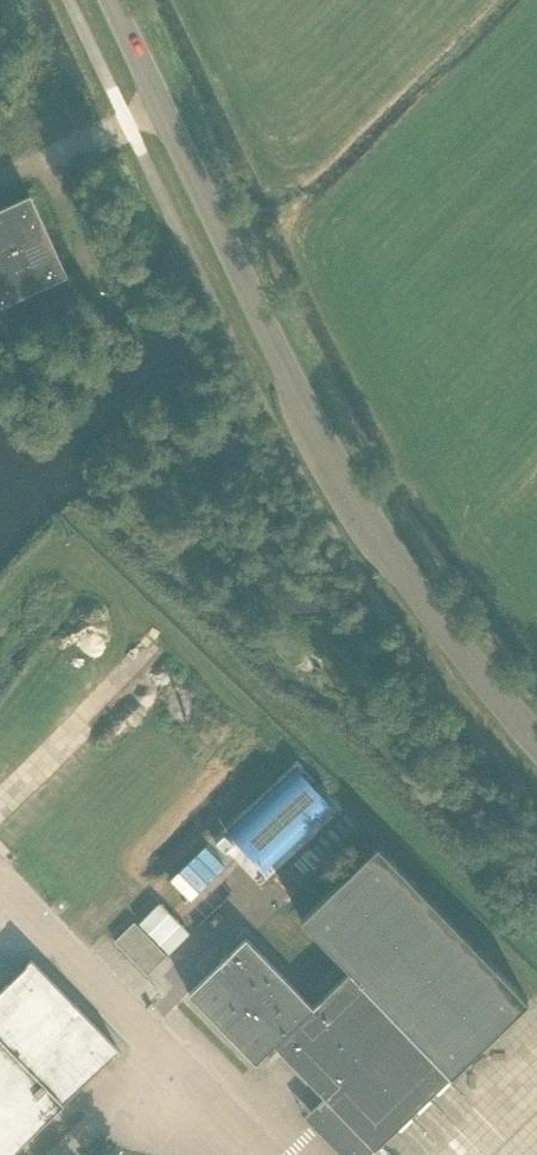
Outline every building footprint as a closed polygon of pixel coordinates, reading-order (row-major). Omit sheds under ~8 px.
[(67,274),(31,195),(0,209),(0,298),(2,304),(67,274)] [(256,1062),(274,1045),(375,1149),(528,1000),(378,845),(301,919),(350,971),(314,1007),(247,937),(189,993),(256,1062)] [(148,974),(167,955),(135,922),(115,941),(148,974)] [(118,1049),(32,960),(0,991),(0,1154),(10,1154),(118,1049)]
